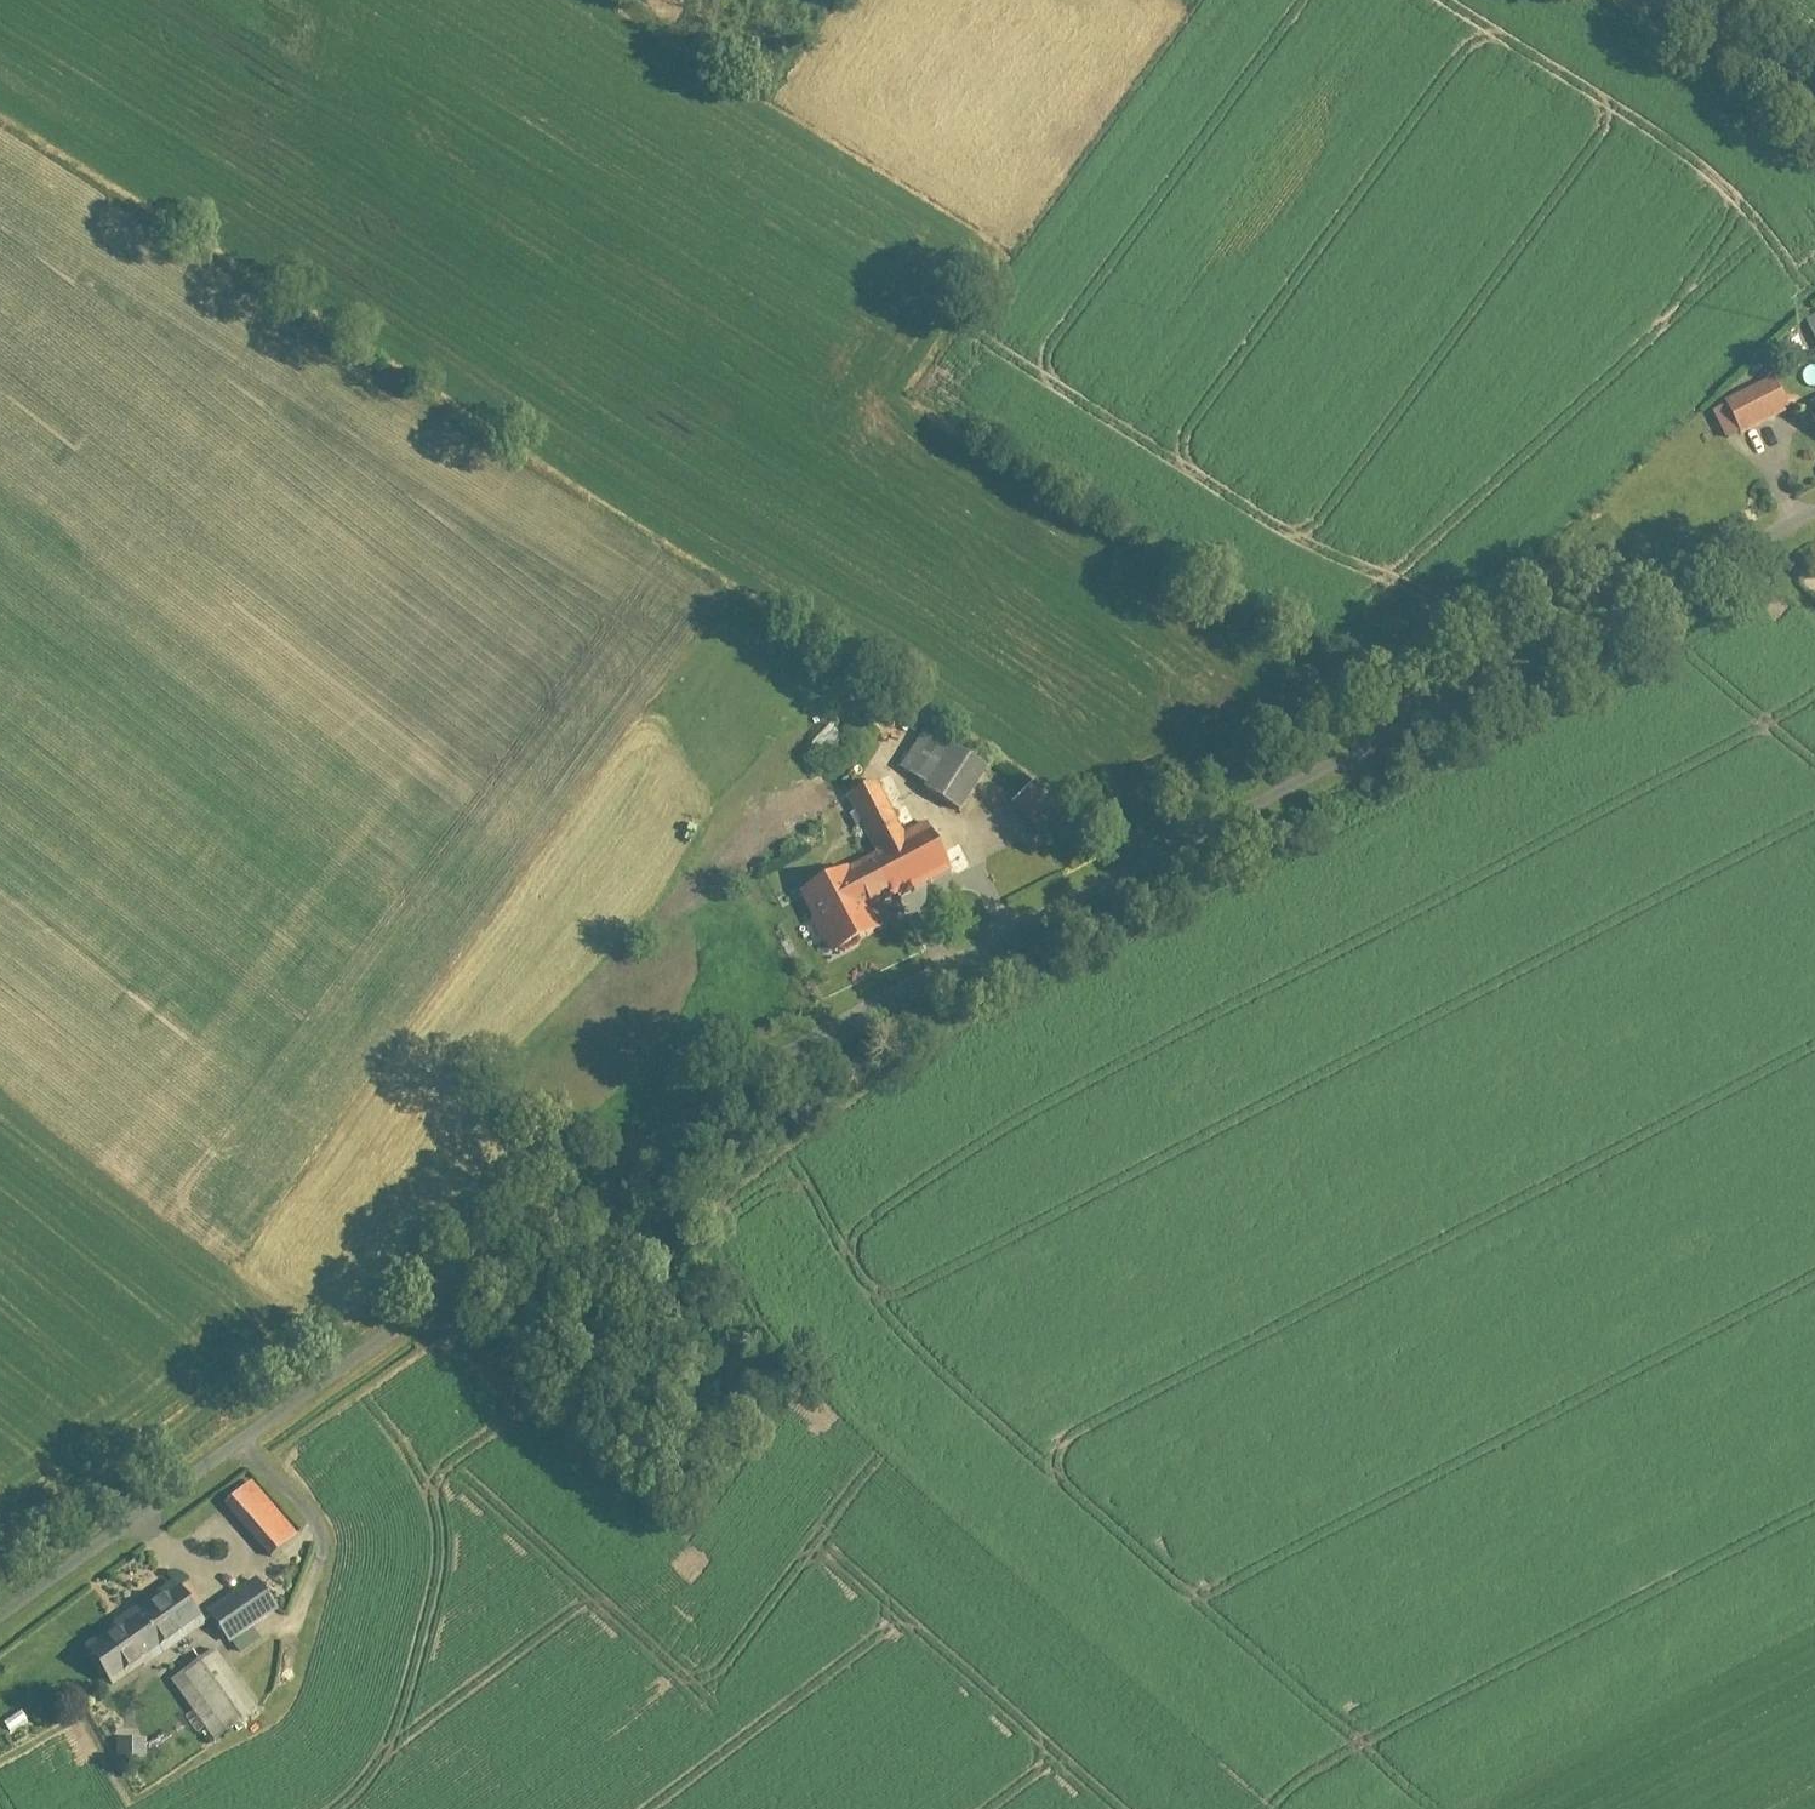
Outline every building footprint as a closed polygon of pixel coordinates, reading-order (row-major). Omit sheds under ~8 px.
[(1728,407),(1742,436),(1791,411),(1777,383),(1728,407)] [(932,737),(908,778),(969,815),(994,774),(932,737)] [(880,860),(804,897),(832,955),(885,930),(877,912),(959,873),(940,834),(923,842),(891,776),(849,796),(880,860)] [(1039,788),(1019,809),(1052,839),(1071,819),(1039,788)] [(253,1489),(227,1513),(274,1562),(300,1538),(253,1489)] [(268,1586),(213,1620),(235,1655),(290,1620),(268,1586)] [(87,1653),(114,1691),(203,1628),(176,1590),(87,1653)] [(221,1656),(177,1687),(217,1743),(261,1712),(221,1656)] [(121,1744),(119,1766),(139,1768),(141,1746),(121,1744)]
